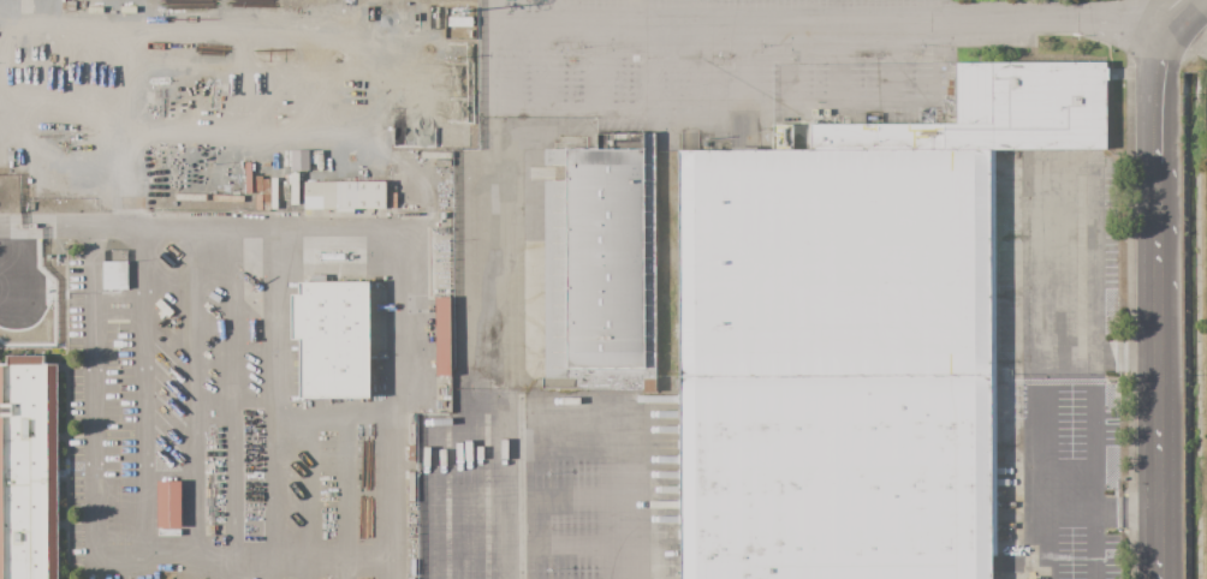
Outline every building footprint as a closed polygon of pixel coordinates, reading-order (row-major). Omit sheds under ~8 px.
[(65,1),(76,1),(76,10),(65,10),(65,1)] [(410,8),(426,8),(426,18),(411,18),(410,8)] [(448,17),(472,17),(472,28),(448,28),(448,17)] [(988,150),(1106,148),(1105,62),(955,62),(956,124),(810,125),(811,150),(679,151),(680,578),(991,578),(988,150)] [(546,149),(597,150),(597,133),(655,133),(653,389),(542,388),(542,377),(545,377),(546,179),(567,179),(567,166),(546,165),(546,149)] [(5,151),(13,150),(14,165),(5,165),(5,151)] [(291,151),(310,151),(310,171),(291,171),(291,151)] [(304,181),(387,181),(387,209),(304,209),(304,181)] [(102,262),(127,262),(127,290),(102,290),(102,262)] [(299,294),(299,282),(371,282),(373,399),(299,399),(299,340),(292,340),(291,296),(299,294)] [(435,297),(451,298),(451,375),(434,375),(435,297)] [(57,364),(60,578),(0,578),(0,365),(6,365),(6,357),(43,356),(43,364),(57,364)] [(156,480),(182,480),(180,527),(156,527),(156,480)]
